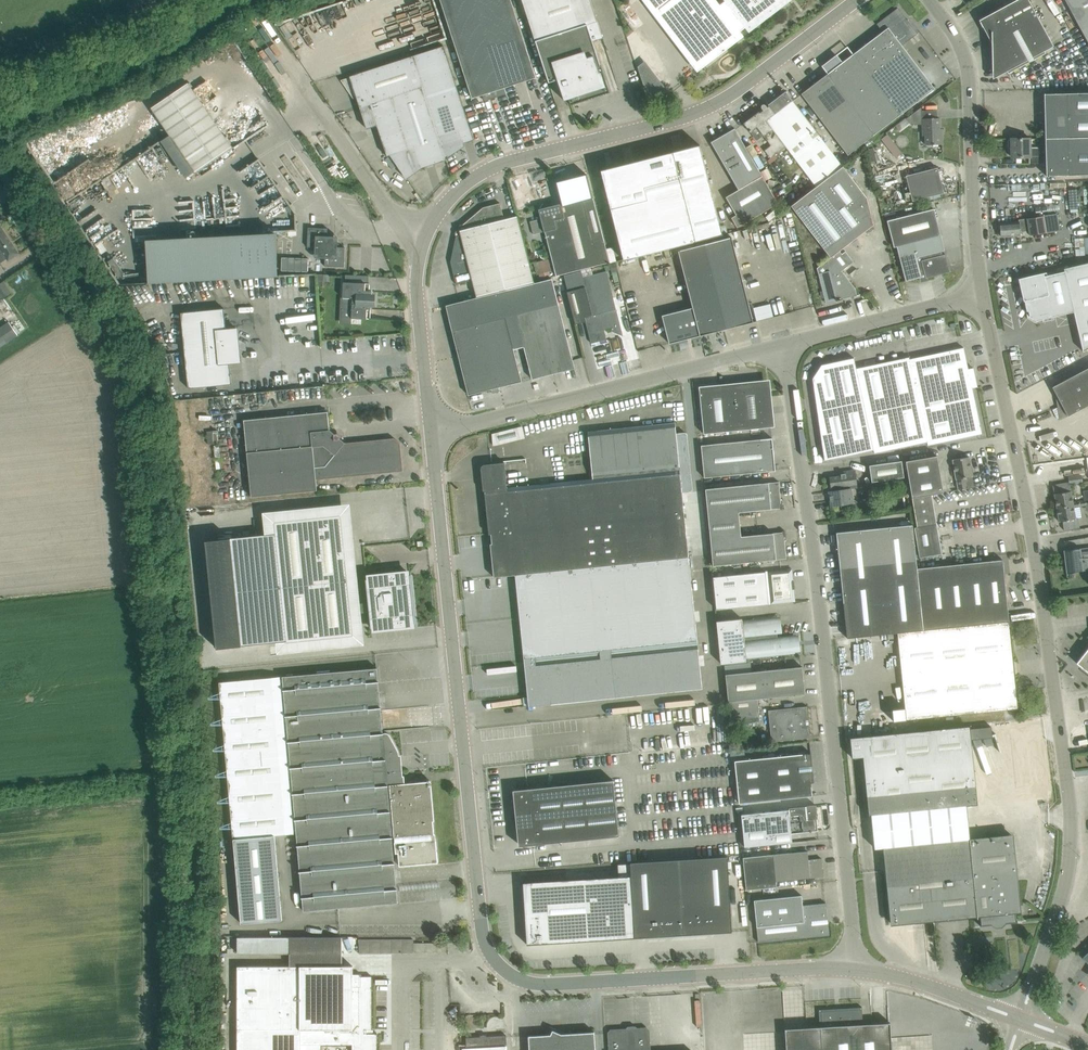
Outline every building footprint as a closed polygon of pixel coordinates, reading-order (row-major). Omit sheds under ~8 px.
[(472,98),(482,95),(484,101),(506,94),(504,88),(536,77),(511,0),(440,0),(472,98)] [(590,0),(522,0),(548,82),(557,80),(564,100),(565,100),(564,98),(568,97),(570,105),(572,104),(572,102),(582,99),(583,101),(610,92),(601,65),(600,66),(592,41),(602,38),(590,0)] [(723,2),(719,5),(716,0),(655,0),(705,65),(743,36),(740,31),(745,28),(749,32),(791,0),(721,0),(723,2)] [(979,20),(992,43),(992,67),(998,78),(1007,73),(1008,75),(1046,55),(1044,53),(1053,48),(1028,0),(1016,0),(979,20)] [(1087,42),(1087,0),(1065,0),(1087,42)] [(902,45),(917,33),(910,24),(909,25),(905,20),(906,19),(898,8),(877,24),(878,23),(882,28),(881,29),(883,31),(888,27),(902,45)] [(635,31),(642,39),(650,33),(644,24),(635,31)] [(827,74),(873,135),(935,88),(902,45),(888,27),(883,31),(842,62),(836,55),(821,66),(827,74)] [(412,56),(426,98),(440,139),(446,158),(456,150),(455,146),(474,139),(443,45),(412,56)] [(360,108),(423,87),(412,56),(350,76),(350,78),(342,80),(349,90),(354,89),(360,108)] [(847,155),(873,135),(827,74),(801,94),(808,102),(847,155)] [(188,83),(152,108),(195,171),(231,146),(188,83)] [(423,87),(360,108),(367,129),(377,125),(387,156),(391,155),(440,139),(426,98),(423,87)] [(793,101),(792,100),(786,91),(768,104),(769,106),(767,107),(766,105),(765,104),(763,104),(762,104),(761,106),(761,107),(762,108),(758,110),(757,110),(758,112),(743,123),(750,132),(757,127),(771,146),(764,151),(770,158),(786,147),(816,186),(842,166),(793,102),(793,101)] [(1044,93),(1045,138),(1087,137),(1087,92),(1044,93)] [(925,145),(942,144),(942,134),(940,133),(939,118),(922,118),(922,135),(925,135),(925,145)] [(778,203),(762,176),(734,128),(711,142),(738,189),(725,197),(736,215),(731,217),(737,227),(778,203)] [(1087,175),(1087,137),(1045,138),(1046,176),(1087,175)] [(446,160),(446,158),(440,139),(391,155),(406,178),(415,171),(415,169),(418,168),(419,169),(446,160)] [(1039,156),(1039,147),(1030,148),(1030,139),(1011,139),(1012,157),(1029,157),(1030,157),(1030,156),(1039,156)] [(238,171),(258,157),(248,144),(228,157),(238,171)] [(722,235),(700,145),(661,155),(660,151),(648,154),(649,158),(601,170),(624,260),(722,235)] [(830,258),(839,251),(873,225),(867,198),(842,166),(791,206),(830,258)] [(937,167),(906,175),(912,201),(944,193),(937,167)] [(885,168),(875,170),(878,182),(888,179),(885,168)] [(270,187),(271,183),(255,181),(254,191),(260,192),(261,186),(270,187)] [(529,221),(533,234),(545,231),(556,276),(609,262),(593,198),(561,206),(561,204),(539,209),(541,218),(529,221)] [(724,212),(728,217),(732,214),(725,202),(717,207),(722,213),(724,212)] [(456,236),(450,262),(456,284),(472,280),(477,296),(533,282),(517,216),(504,219),(500,203),(483,207),(463,224),(464,229),(461,235),(456,236)] [(926,278),(950,272),(945,254),(943,255),(942,251),(944,250),(934,208),(887,220),(894,247),(897,246),(906,281),(921,277),(922,280),(926,279),(926,278)] [(1029,236),(1045,233),(1045,234),(1059,232),(1057,214),(1043,216),(1018,219),(1019,221),(1000,224),(1001,236),(1019,235),(1019,232),(1028,232),(1029,236)] [(308,227),(307,247),(317,247),(317,255),(325,255),(324,266),(344,267),(345,247),(334,247),(335,239),(327,239),(327,228),(308,227)] [(138,239),(141,283),(270,276),(267,231),(138,239)] [(18,253),(6,234),(0,238),(0,263),(7,258),(8,260),(18,253)] [(669,343),(753,322),(750,311),(731,237),(678,251),(693,307),(662,315),(669,343)] [(386,270),(386,244),(353,245),(354,274),(361,274),(361,271),(386,270)] [(839,251),(830,258),(817,268),(825,299),(835,296),(836,301),(857,295),(855,288),(842,270),(850,264),(839,251)] [(282,257),(281,271),(308,272),(308,258),(282,257)] [(1022,281),(1026,299),(1024,300),(1027,311),(1029,311),(1030,317),(1036,321),(1042,319),(1043,321),(1054,319),(1053,316),(1074,311),(1083,351),(1087,348),(1087,263),(1064,268),(1064,271),(1022,281)] [(606,271),(583,277),(581,270),(564,275),(568,290),(566,290),(575,324),(585,321),(591,343),(606,339),(604,330),(611,328),(612,331),(623,336),(606,271)] [(522,334),(533,378),(575,368),(552,278),(510,289),(522,334)] [(0,282),(0,299),(11,292),(3,280),(0,282)] [(370,283),(343,282),(342,297),(352,298),(351,318),(370,319),(371,291),(369,291),(370,283)] [(483,343),(522,334),(510,289),(472,298),(483,343)] [(457,350),(483,343),(472,298),(445,305),(457,350)] [(240,361),(237,328),(226,329),(224,308),(201,310),(200,302),(191,302),(192,311),(181,312),(188,388),(231,384),(229,362),(240,361)] [(0,324),(0,344),(17,333),(7,319),(0,324)] [(532,379),(533,378),(522,334),(483,343),(495,388),(522,381),(513,349),(524,346),(532,379)] [(468,395),(495,388),(483,343),(457,350),(468,395)] [(885,362),(900,447),(927,442),(928,445),(982,433),(972,386),(974,385),(973,380),(976,379),(973,368),(968,369),(963,347),(910,359),(909,357),(885,362)] [(900,447),(885,362),(856,368),(854,357),(821,364),(812,378),(824,460),(873,450),(874,453),(900,447)] [(1052,387),(1068,416),(1087,405),(1087,368),(1052,387)] [(733,386),(737,430),(771,427),(767,383),(733,386)] [(737,430),(733,386),(717,388),(716,385),(699,386),(704,434),(737,430)] [(328,411),(244,420),(251,496),(317,490),(316,479),(403,470),(400,443),(394,438),(345,443),(340,439),(340,436),(337,433),(334,433),(329,430),(328,411)] [(685,432),(684,432),(676,433),(675,422),(588,431),(592,479),(507,487),(504,462),(486,464),(486,466),(482,466),(485,490),(487,510),(488,510),(489,515),(487,515),(489,534),(491,534),(492,543),(490,544),(493,577),(515,575),(529,706),(702,688),(682,492),(690,492),(691,491),(692,490),(692,489),(693,489),(693,488),(687,435),(687,434),(686,433),(686,432),(685,432)] [(522,426),(492,434),(493,445),(497,444),(525,438),(522,426)] [(701,445),(704,477),(775,470),(772,438),(701,445)] [(943,492),(937,455),(906,461),(912,497),(931,494),(943,492)] [(969,456),(953,459),(956,479),(957,479),(958,489),(974,487),(969,456)] [(872,481),(904,477),(902,460),(869,465),(872,481)] [(831,506),(832,506),(853,503),(851,489),(857,488),(855,470),(839,472),(840,476),(830,478),(831,487),(832,487),(832,491),(829,491),(831,506)] [(1070,482),(1053,485),(1055,494),(1057,508),(1072,505),(1073,507),(1079,506),(1078,500),(1072,501),(1070,488),(1069,484),(1073,483),(1082,482),(1081,475),(1069,477),(1070,482)] [(708,515),(739,512),(781,508),(781,509),(783,509),(782,503),(781,503),(781,500),(782,500),(782,499),(780,499),(779,482),(705,489),(708,515)] [(931,494),(912,497),(917,526),(914,527),(919,557),(941,553),(931,494)] [(1072,505),(1057,508),(1059,522),(1063,521),(1065,530),(1080,527),(1078,518),(1075,518),(1073,507),(1072,505)] [(710,539),(741,536),(739,512),(708,515),(710,539)] [(265,534),(204,540),(215,649),(276,643),(287,642),(342,636),(353,635),(344,557),(344,558),(334,559),(332,537),(341,536),(339,516),(328,517),(319,518),(319,519),(319,524),(309,525),(308,518),(274,521),(275,533),(265,534)] [(847,531),(836,532),(840,568),(844,603),(847,635),(847,638),(888,634),(888,639),(894,638),(893,633),(897,633),(1009,621),(1004,574),(1003,560),(1002,560),(917,568),(916,560),(912,525),(847,531)] [(741,536),(710,539),(713,565),(786,558),(785,541),(786,541),(786,540),(785,540),(784,536),(786,536),(785,531),(782,531),(782,532),(741,536)] [(1083,570),(1081,555),(1087,554),(1087,547),(1081,548),(1064,550),(1066,572),(1083,570)] [(717,609),(771,604),(784,602),(795,601),(794,589),(795,589),(794,581),(793,581),(792,569),(781,570),(765,571),(714,577),(717,609)] [(378,578),(366,579),(371,627),(383,626),(384,628),(388,627),(387,626),(399,624),(399,626),(403,626),(403,624),(415,623),(410,574),(398,575),(398,574),(394,574),(393,570),(382,571),(382,575),(378,576),(378,578)] [(741,662),(741,659),(801,653),(798,633),(782,635),(780,615),(758,617),(759,619),(748,620),(747,618),(722,621),(726,663),(741,662)] [(905,708),(892,709),(894,721),(1018,708),(1009,621),(897,633),(905,708)] [(1076,663),(1087,672),(1087,648),(1076,663)] [(802,666),(725,674),(730,725),(760,722),(757,698),(805,694),(802,666)] [(377,668),(219,682),(241,923),(282,919),(275,834),(296,832),(303,911),(398,902),(392,837),(395,837),(395,841),(394,841),(395,853),(398,853),(399,866),(438,862),(436,838),(434,838),(433,834),(434,834),(431,805),(430,805),(429,787),(425,787),(424,781),(403,783),(401,757),(399,757),(399,755),(398,753),(398,751),(397,749),(390,735),(388,733),(385,732),(383,733),(377,668)] [(806,707),(769,711),(772,741),(809,737),(806,707)] [(1014,836),(1011,834),(970,838),(967,805),(975,804),(977,802),(970,728),(967,726),(853,737),(850,740),(852,758),(863,757),(868,813),(871,815),(874,848),(877,850),(883,849),(890,923),(893,925),(980,916),(981,925),(980,925),(991,924),(996,927),(1002,927),(1006,923),(1017,922),(1017,921),(1016,921),(1015,913),(1018,913),(1021,910),(1014,836)] [(737,782),(813,774),(813,770),(810,770),(809,766),(812,766),(811,753),(735,761),(737,782)] [(739,803),(802,797),(812,796),(811,783),(814,782),(813,774),(737,782),(739,803)] [(521,845),(618,835),(613,779),(515,789),(521,845)] [(817,818),(816,807),(816,806),(815,805),(814,804),(789,807),(789,809),(741,814),(745,846),(792,842),(790,816),(799,816),(800,832),(809,831),(810,832),(811,832),(811,831),(818,830),(816,818),(817,818)] [(776,887),(776,881),(823,877),(821,858),(808,860),(808,851),(743,858),(746,890),(776,887)] [(618,876),(523,882),(523,884),(525,884),(529,942),(527,942),(527,944),(637,937),(636,935),(730,930),(730,932),(732,932),(732,931),(727,856),(630,862),(630,863),(618,864),(618,876)] [(829,935),(826,903),(803,905),(801,895),(754,900),(758,942),(829,935)] [(342,966),(342,937),(237,937),(237,953),(289,953),(289,966),(237,966),(237,1049),(321,1049),(321,1044),(352,1044),(352,1049),(377,1049),(377,1034),(372,1034),(372,976),(361,976),(361,981),(357,981),(357,987),(353,987),(353,966),(342,966)] [(785,1029),(786,1049),(892,1049),(890,1023),(889,1023),(863,1024),(862,1007),(819,1009),(820,1027),(806,1027),(785,1029)] [(609,1033),(610,1049),(649,1049),(648,1030),(646,1028),(611,1031),(609,1033)] [(506,1046),(505,1035),(491,1036),(487,1030),(478,1035),(479,1037),(466,1037),(467,1048),(473,1048),(473,1049),(506,1049),(506,1046)] [(561,1034),(552,1030),(551,1034),(528,1036),(529,1049),(596,1049),(594,1032),(561,1034)]
